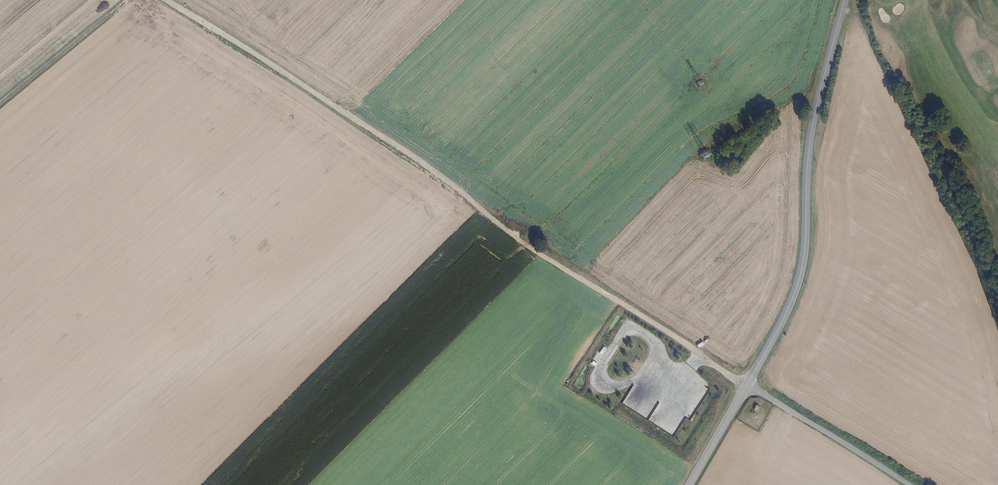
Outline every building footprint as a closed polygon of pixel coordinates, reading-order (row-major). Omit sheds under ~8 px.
[(758,410),(754,409),(751,411),(749,415),(751,418),(754,420),(757,419),(760,417),(760,413),(758,410)]
